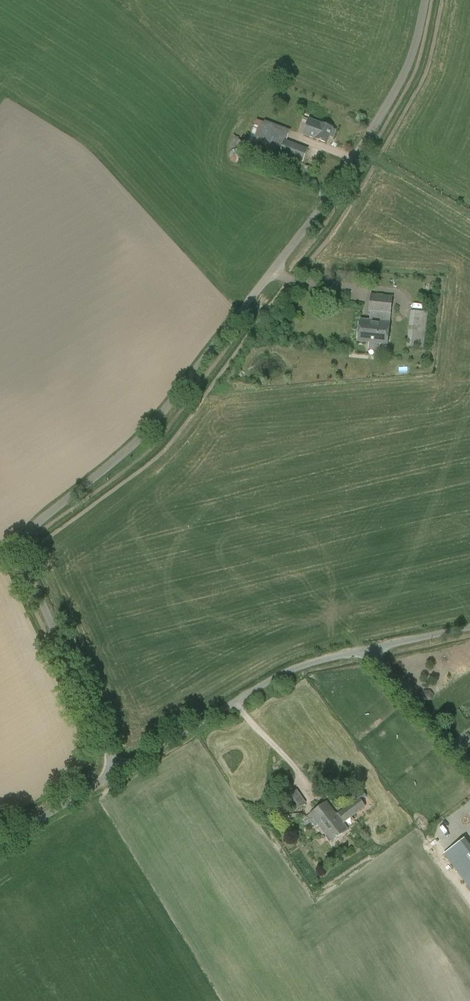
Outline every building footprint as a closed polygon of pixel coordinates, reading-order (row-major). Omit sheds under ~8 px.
[(264,122),(257,120),(257,119),(256,119),(260,109),(251,105),(247,114),(246,114),(240,130),(242,131),(240,137),(239,137),(239,138),(233,135),(229,146),(257,156),(257,154),(277,162),(277,160),(300,168),(308,148),(287,141),(291,130),(264,120),(264,122)] [(304,135),(327,143),(330,136),(333,137),(336,131),(332,129),(332,128),(309,120),(304,135)] [(369,289),(351,287),(350,298),(368,299),(369,289)] [(369,313),(370,313),(391,315),(393,296),(371,293),(369,313)] [(410,317),(407,347),(424,348),(427,318),(410,317)] [(387,345),(389,323),(369,321),(360,320),(358,342),(387,345)] [(294,812),(307,804),(297,790),(285,798),(294,812)] [(357,799),(336,815),(326,802),(311,815),(327,836),(326,837),(330,842),(331,841),(332,842),(347,829),(343,824),(366,806),(362,801),(367,797),(363,791),(356,797),(357,799)] [(284,799),(281,794),(272,800),(282,816),(292,809),(284,799)] [(465,839),(445,853),(464,878),(469,873),(469,846),(465,839)]
